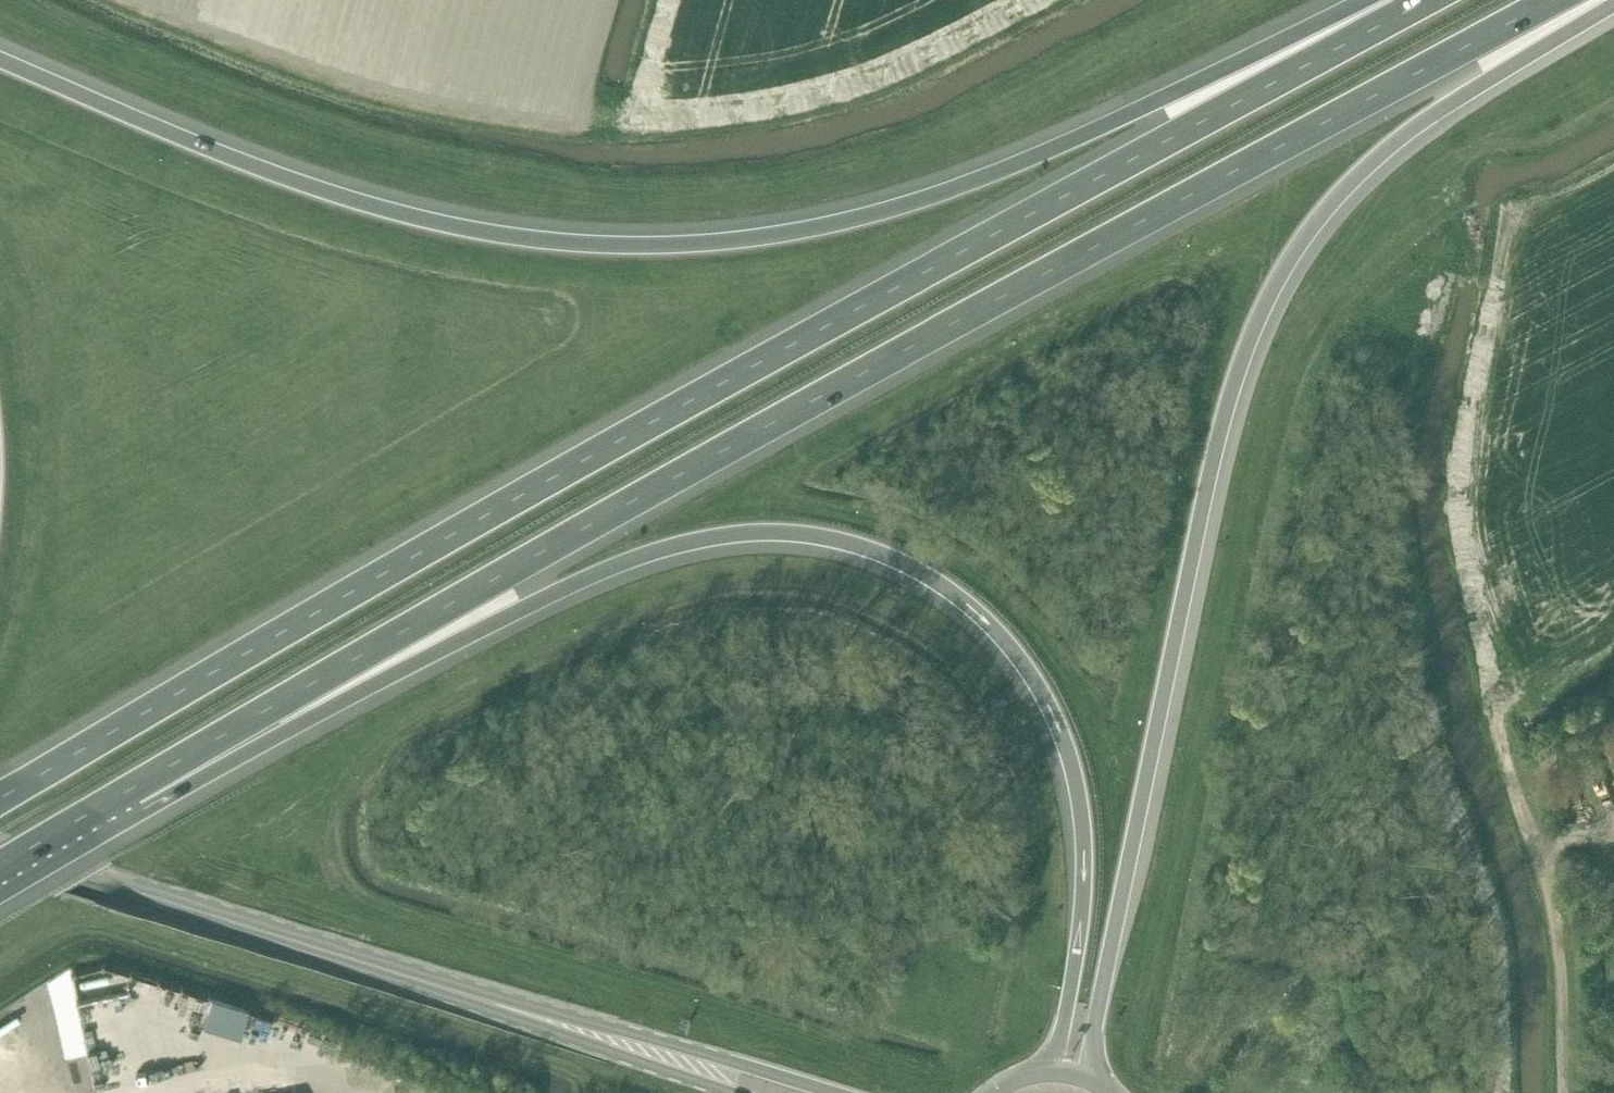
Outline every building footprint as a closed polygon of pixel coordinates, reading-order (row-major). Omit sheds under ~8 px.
[(247,1033),(255,1005),(217,994),(209,1022),(247,1033)]
